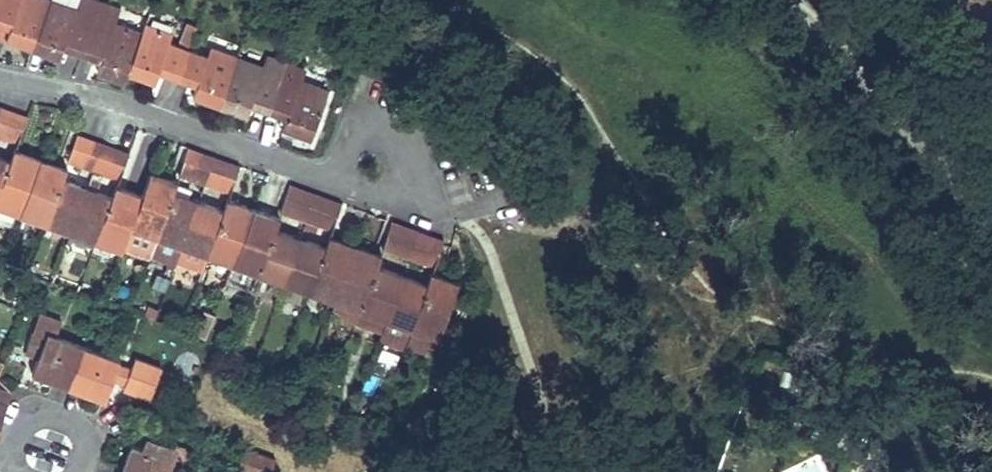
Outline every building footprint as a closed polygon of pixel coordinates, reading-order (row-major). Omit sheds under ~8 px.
[(32,49),(49,1),(47,0),(22,0),(22,1),(19,0),(0,0),(0,25),(9,28),(6,39),(32,49)] [(82,55),(101,2),(94,0),(49,0),(49,1),(32,49),(59,59),(63,48),(82,55)] [(124,82),(128,73),(142,34),(115,24),(120,9),(101,2),(82,55),(101,61),(97,72),(124,82)] [(188,50),(196,26),(187,23),(179,47),(188,50)] [(164,74),(177,78),(188,50),(179,47),(169,43),(172,34),(145,24),(142,32),(142,34),(128,73),(154,82),(158,71),(164,74)] [(9,28),(0,25),(0,37),(6,39),(9,28)] [(192,96),(218,106),(236,58),(210,48),(207,57),(188,50),(177,78),(196,85),(192,96)] [(282,74),(286,64),(266,57),(263,67),(282,74)] [(255,107),(268,112),(282,74),(263,67),(236,58),(218,106),(245,115),(249,105),(255,107)] [(302,81),(305,71),(286,64),(282,74),(302,81)] [(283,129),(311,139),(329,91),(302,81),(282,74),(268,112),(287,118),(283,129)] [(5,140),(15,114),(1,109),(0,113),(0,138),(5,140)] [(5,140),(17,145),(28,118),(15,114),(5,140)] [(67,162),(81,167),(90,141),(77,135),(67,162)] [(81,167),(93,172),(103,145),(90,141),(81,167)] [(93,172),(106,176),(116,149),(103,145),(93,172)] [(106,176),(119,181),(129,154),(116,149),(106,176)] [(188,149),(178,176),(192,180),(202,154),(188,149)] [(14,150),(10,161),(35,170),(40,158),(22,153),(14,150)] [(202,154),(192,180),(205,185),(214,158),(202,154)] [(10,161),(0,157),(0,186),(10,161)] [(35,170),(61,179),(66,168),(57,165),(40,158),(35,170)] [(214,158),(205,185),(217,190),(227,163),(214,158)] [(18,215),(35,170),(10,161),(0,186),(0,208),(18,215)] [(227,163),(217,190),(231,194),(240,168),(227,163)] [(61,179),(35,170),(18,215),(45,225),(61,179)] [(169,179),(150,172),(147,183),(142,195),(130,229),(156,238),(173,193),(177,182),(169,179)] [(86,188),(61,179),(45,225),(70,233),(86,188)] [(290,185),(280,212),(294,217),(303,190),(290,185)] [(124,189),(115,186),(111,197),(95,242),(121,252),(130,229),(142,195),(124,189)] [(111,197),(86,188),(70,233),(95,242),(111,197)] [(303,190),(294,217),(306,221),(316,195),(303,190)] [(198,202),(173,193),(156,238),(158,239),(181,247),(198,202)] [(316,195),(306,221),(319,226),(320,226),(329,200),(316,195)] [(223,211),(207,257),(232,265),(249,220),(253,209),(236,203),(227,199),(223,211)] [(329,200),(320,226),(332,231),(342,204),(329,200)] [(223,211),(198,202),(181,247),(207,257),(223,211)] [(253,209),(249,220),(275,230),(279,218),(271,215),(253,209)] [(249,220),(232,265),(239,268),(258,274),(275,230),(249,220)] [(306,221),(304,228),(316,232),(319,226),(306,221)] [(391,222),(382,249),(395,254),(405,227),(391,222)] [(405,227),(395,254),(408,258),(417,231),(405,227)] [(275,230),(258,274),(283,284),(300,238),(275,230)] [(417,231),(408,258),(421,263),(430,236),(417,231)] [(337,239),(329,236),(325,247),(351,257),(355,245),(337,239)] [(430,236),(421,263),(434,268),(444,241),(430,236)] [(300,238),(283,284),(309,292),(325,247),(300,238)] [(181,247),(158,239),(151,259),(166,264),(163,274),(170,277),(176,262),(181,247)] [(351,257),(334,302),(359,311),(377,266),(381,254),(355,245),(351,257)] [(181,247),(176,262),(201,272),(207,257),(181,247)] [(325,247),(309,292),(334,302),(351,257),(325,247)] [(239,268),(232,265),(226,283),(232,285),(239,268)] [(377,266),(359,311),(385,320),(402,275),(377,266)] [(440,276),(431,273),(427,284),(410,329),(411,330),(405,346),(430,355),(436,339),(458,282),(440,276)] [(427,284),(402,275),(385,320),(380,332),(378,338),(403,348),(410,329),(427,284)] [(359,311),(334,302),(329,314),(354,323),(359,311)] [(157,310),(148,307),(145,314),(155,318),(157,310)] [(359,311),(354,323),(380,332),(385,320),(359,311)] [(31,374),(67,387),(82,346),(55,336),(60,321),(38,313),(25,347),(38,352),(36,358),(31,374)] [(207,340),(214,343),(220,329),(214,326),(211,333),(209,333),(207,340)] [(119,359),(82,346),(67,387),(104,401),(111,380),(124,385),(122,389),(150,399),(161,368),(134,358),(130,369),(117,364),(119,359)] [(36,358),(38,352),(25,347),(23,354),(36,358)] [(157,438),(147,434),(141,448),(131,445),(126,459),(127,459),(128,460),(129,461),(130,461),(128,460),(126,459),(122,471),(163,471),(164,471),(165,471),(166,471),(167,471),(168,471),(172,459),(168,458),(173,444),(157,438)] [(250,450),(244,466),(261,471),(270,471),(275,459),(250,450)]
